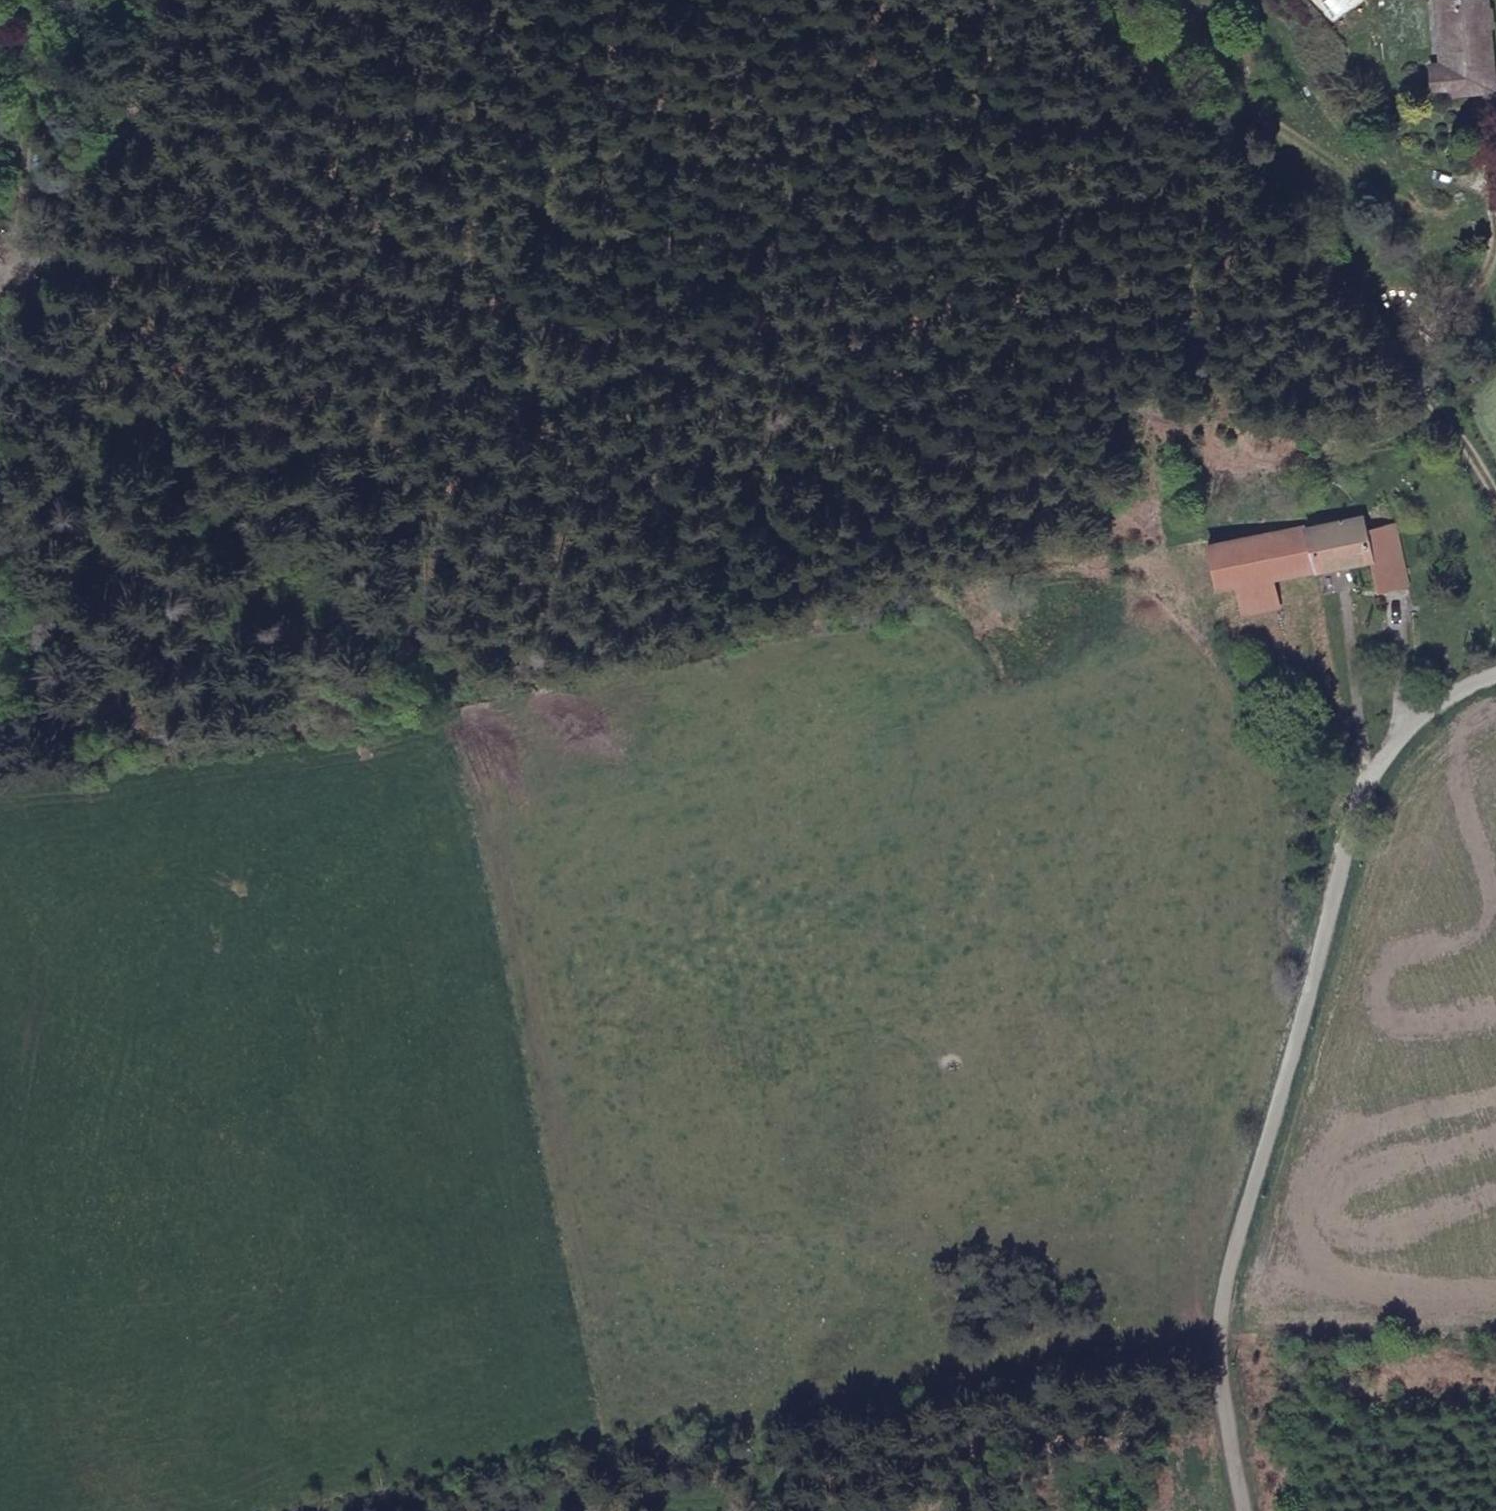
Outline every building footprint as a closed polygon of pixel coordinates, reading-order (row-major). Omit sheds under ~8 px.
[(1478,2),(1463,2),(1462,0),(1443,0),(1444,5),(1438,5),(1445,68),(1423,69),(1425,93),(1485,88),(1481,24),(1492,24),(1491,12),(1479,13),(1478,2)] [(1365,529),(1362,516),(1307,528),(1316,569),(1372,558),(1373,564),(1377,593),(1409,585),(1396,523),(1365,529)] [(1316,569),(1307,528),(1210,547),(1220,587),(1238,583),(1244,616),(1278,607),(1273,577),(1316,569)]
